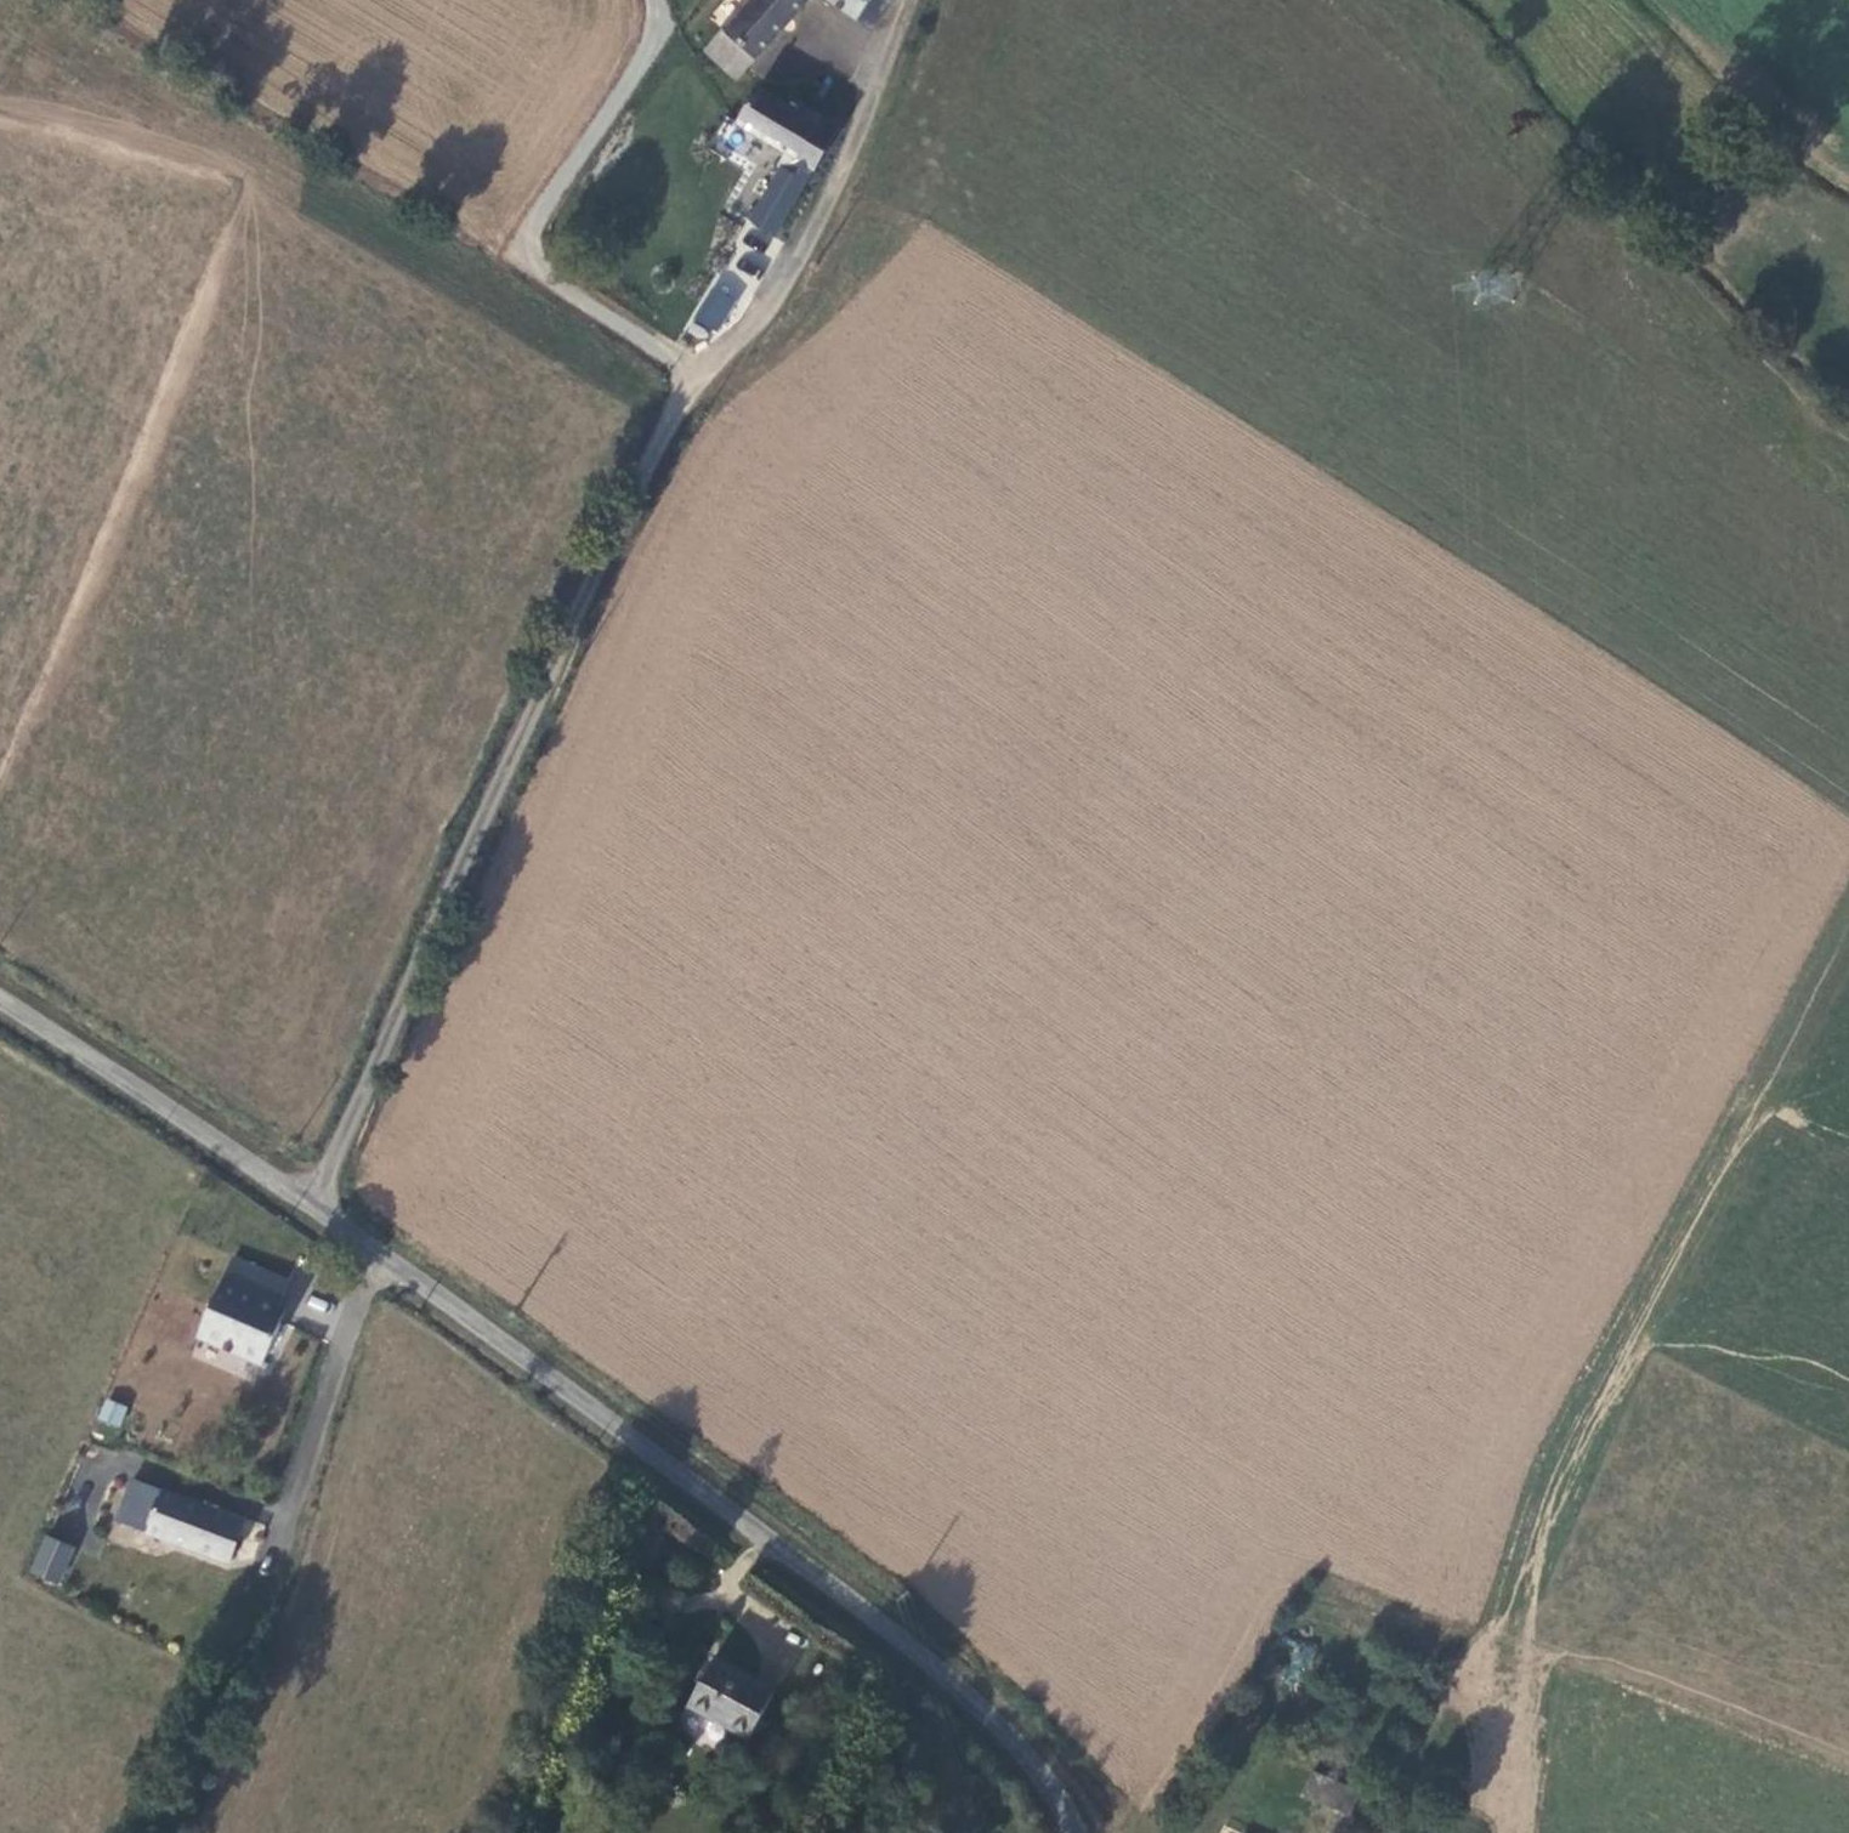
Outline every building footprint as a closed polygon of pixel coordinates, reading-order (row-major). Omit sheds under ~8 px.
[(809,0),(752,0),(703,53),(735,85),(809,0)] [(872,32),(893,0),(824,0),(872,32)] [(791,162),(783,175),(807,188),(839,129),(800,105),(795,112),(757,88),(734,126),(791,162)] [(721,266),(688,331),(712,343),(745,278),(721,266)] [(267,1368),(295,1304),(286,1300),(295,1279),(236,1255),(200,1340),(267,1368)] [(130,1407),(108,1398),(99,1418),(121,1427),(130,1407)] [(134,1476),(117,1520),(236,1563),(251,1518),(134,1476)] [(47,1533),(31,1573),(63,1586),(79,1546),(47,1533)] [(777,1689),(714,1655),(683,1711),(747,1745),(777,1689)] [(1316,1803),(1347,1806),(1349,1782),(1318,1780),(1316,1803)]
